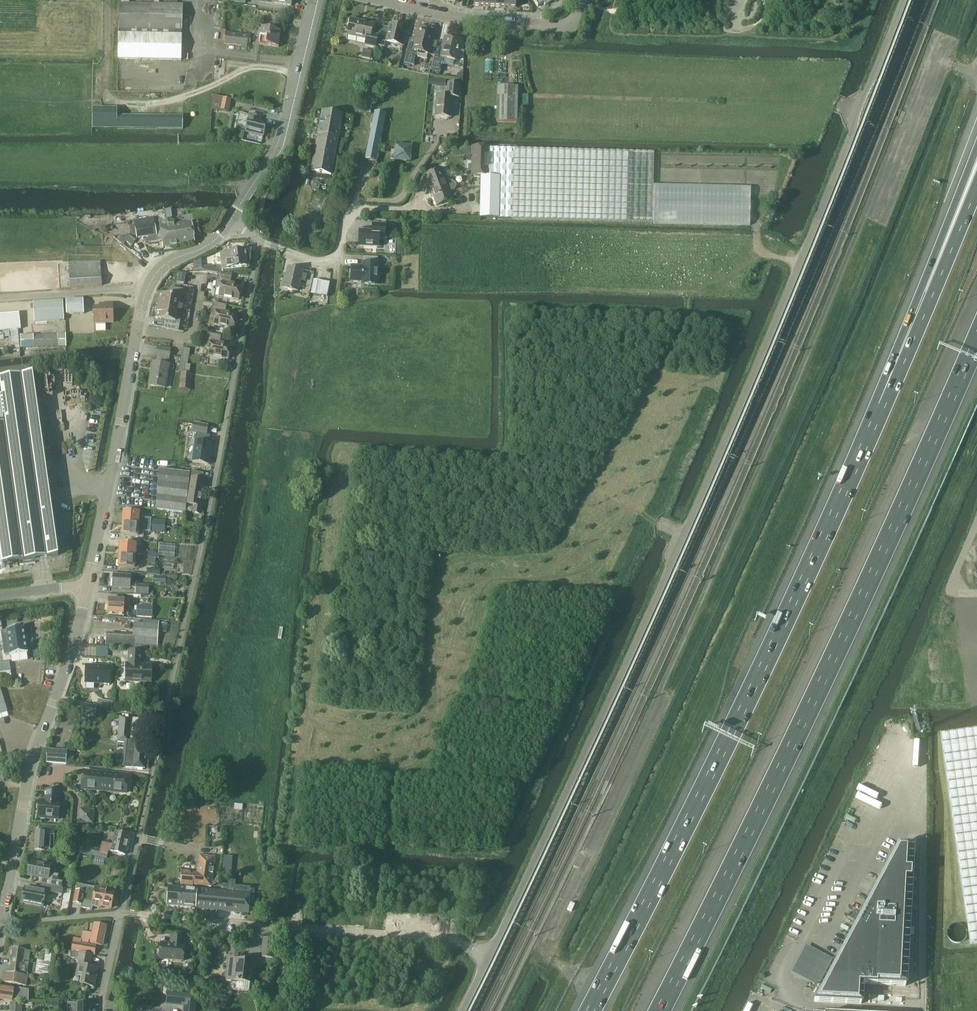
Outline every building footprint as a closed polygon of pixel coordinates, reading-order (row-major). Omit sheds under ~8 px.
[(181,60),(182,5),(119,4),(118,59),(181,60)] [(367,39),(365,45),(376,48),(378,36),(371,34),(374,24),(351,19),(347,35),(367,39)] [(381,26),(377,45),(384,47),(385,42),(403,46),(406,34),(400,33),(402,27),(389,24),(389,28),(381,26)] [(259,45),(278,48),(281,32),(261,29),(259,45)] [(414,49),(408,47),(404,63),(414,65),(417,51),(429,54),(433,34),(418,30),(414,49)] [(226,32),(225,43),(242,45),(241,49),(246,49),(248,35),(226,32)] [(446,37),(441,56),(435,55),(431,70),(440,73),(444,58),(456,61),(461,41),(446,37)] [(362,58),(369,60),(372,50),(364,48),(362,58)] [(432,78),(432,85),(445,86),(446,79),(432,78)] [(437,95),(436,117),(451,118),(453,97),(459,98),(460,84),(449,83),(448,96),(437,95)] [(497,122),(518,122),(518,87),(497,87),(497,122)] [(228,112),(231,100),(223,98),(213,95),(212,110),(220,110),(228,112)] [(92,108),(92,129),(183,130),(183,116),(157,116),(117,116),(117,108),(92,108)] [(311,170),(332,174),(343,115),(323,111),(311,170)] [(366,159),(376,161),(386,115),(375,112),(366,159)] [(236,130),(263,136),(266,124),(256,122),(257,116),(239,113),(236,130)] [(411,162),(412,145),(396,144),(394,161),(411,162)] [(442,144),(439,145),(438,148),(439,151),(442,153),(446,151),(447,148),(446,145),(442,144)] [(474,175),(481,175),(487,175),(488,148),(488,147),(475,147),(474,175)] [(654,152),(488,148),(487,175),(499,176),(498,218),(652,222),(654,152)] [(443,169),(427,175),(429,175),(432,185),(431,185),(435,197),(434,197),(437,206),(453,201),(450,191),(455,190),(456,186),(455,183),(451,181),(447,183),(446,180),(447,180),(443,169)] [(481,175),(480,218),(498,218),(499,176),(487,175),(481,175)] [(154,217),(134,220),(137,238),(144,237),(156,235),(157,236),(148,237),(149,242),(158,241),(158,242),(162,241),(163,247),(177,245),(174,225),(160,227),(156,227),(154,217)] [(192,222),(174,225),(177,245),(195,242),(192,222)] [(373,232),(360,231),(359,245),(379,246),(379,238),(385,238),(386,226),(373,225),(373,232)] [(388,227),(387,238),(396,238),(397,227),(388,227)] [(121,236),(118,240),(130,249),(136,240),(127,234),(124,239),(121,236)] [(245,250),(221,253),(223,269),(247,266),(245,250)] [(352,267),(351,281),(352,281),(363,281),(363,284),(377,285),(378,258),(364,257),(364,267),(352,267)] [(100,261),(68,263),(70,288),(102,286),(100,261)] [(285,278),(283,287),(299,291),(301,280),(305,281),(306,275),(302,274),(303,270),(289,267),(286,278),(285,278)] [(241,286),(230,284),(231,277),(218,274),(215,288),(220,289),(219,296),(238,300),(241,286)] [(312,293),(320,294),(320,293),(326,295),(329,283),(322,281),(314,280),(312,293)] [(157,304),(158,304),(158,306),(177,310),(179,302),(184,301),(186,289),(173,287),(171,295),(160,293),(159,300),(158,300),(157,304)] [(83,299),(65,300),(66,314),(83,313),(83,299)] [(63,301),(34,303),(35,322),(65,320),(63,301)] [(213,303),(211,317),(215,318),(214,325),(234,328),(236,315),(225,313),(227,305),(213,303)] [(113,322),(113,304),(99,304),(99,307),(93,307),(93,323),(113,322)] [(176,317),(177,310),(158,306),(158,308),(157,307),(156,312),(157,312),(156,318),(167,320),(166,328),(179,331),(181,319),(176,317)] [(0,333),(0,340),(4,340),(4,337),(11,336),(12,352),(20,351),(18,330),(20,330),(19,313),(0,315),(0,331),(10,330),(10,332),(3,332),(0,333)] [(32,348),(34,348),(56,347),(56,334),(31,335),(32,348)] [(230,346),(220,344),(221,336),(208,334),(205,348),(210,349),(209,356),(228,359),(230,346)] [(171,349),(158,347),(156,356),(169,359),(171,349)] [(183,348),(179,373),(180,373),(179,390),(191,390),(192,375),(189,374),(191,365),(188,364),(190,349),(183,348)] [(156,356),(155,362),(168,365),(169,359),(156,356)] [(168,365),(155,362),(153,362),(149,385),(164,388),(169,365),(168,365)] [(58,555),(33,372),(0,377),(0,549),(2,563),(58,555)] [(193,434),(207,436),(208,426),(194,424),(193,434)] [(191,442),(188,461),(193,462),(209,465),(212,444),(196,441),(196,442),(191,442)] [(160,469),(158,490),(165,490),(165,488),(176,489),(176,484),(188,486),(190,472),(160,469)] [(188,504),(195,506),(193,513),(200,514),(205,481),(202,480),(204,473),(192,471),(191,479),(192,479),(188,504)] [(185,513),(186,512),(188,486),(176,484),(176,489),(165,488),(165,490),(158,490),(156,509),(185,513)] [(129,511),(123,511),(123,523),(158,526),(159,520),(151,519),(139,518),(140,512),(141,512),(141,506),(129,506),(129,511)] [(158,531),(158,526),(123,523),(122,535),(138,536),(138,531),(150,532),(150,531),(158,531)] [(160,542),(159,554),(175,555),(176,542),(160,542)] [(120,543),(119,555),(135,556),(136,544),(120,543)] [(119,555),(118,567),(134,568),(138,569),(139,557),(135,556),(119,555)] [(174,568),(174,561),(164,560),(163,568),(174,568)] [(112,587),(130,588),(130,575),(113,574),(112,587)] [(136,593),(148,594),(149,585),(136,584),(136,593)] [(124,605),(130,605),(130,599),(124,598),(123,600),(108,599),(108,612),(123,613),(124,605)] [(136,616),(152,617),(152,607),(137,606),(136,616)] [(157,648),(158,625),(134,624),(132,646),(157,648)] [(24,628),(7,630),(11,654),(11,655),(28,652),(24,628)] [(126,663),(125,682),(151,683),(152,664),(142,664),(143,652),(129,651),(128,663),(126,663)] [(10,659),(0,660),(0,661),(1,670),(11,669),(10,659)] [(110,684),(111,666),(86,666),(85,683),(110,684)] [(79,715),(96,716),(97,706),(80,704),(79,715)] [(122,767),(133,768),(145,769),(147,749),(137,748),(138,740),(137,740),(139,718),(120,717),(118,742),(125,742),(122,767)] [(976,945),(976,728),(940,734),(971,946),(976,945)] [(66,764),(67,751),(47,750),(47,762),(66,764)] [(82,788),(105,789),(106,772),(83,770),(82,788)] [(128,773),(106,772),(105,789),(127,791),(128,773)] [(45,801),(40,800),(39,817),(59,819),(60,802),(58,802),(59,791),(46,790),(45,801)] [(81,809),(79,822),(92,823),(94,810),(81,809)] [(36,831),(36,849),(45,850),(45,848),(48,848),(51,848),(51,843),(51,834),(55,835),(56,826),(52,826),(39,825),(39,831),(36,830),(36,831)] [(80,848),(79,854),(93,857),(102,859),(107,860),(109,851),(126,854),(130,835),(116,832),(113,845),(102,843),(101,850),(93,848),(93,850),(80,848)] [(860,983),(903,986),(910,844),(894,844),(811,1001),(859,1003),(860,983)] [(183,871),(181,884),(186,885),(194,886),(194,884),(212,886),(215,857),(199,855),(197,872),(183,871)] [(224,856),(223,872),(232,872),(233,857),(224,856)] [(28,875),(42,878),(41,883),(55,886),(55,887),(61,888),(63,881),(58,881),(59,874),(50,872),(52,865),(31,861),(28,875)] [(54,892),(55,887),(55,886),(41,883),(40,889),(26,887),(23,902),(44,906),(47,891),(54,892)] [(78,884),(74,903),(82,905),(82,908),(93,910),(93,907),(100,908),(101,907),(102,906),(112,908),(115,891),(78,884)] [(170,886),(168,905),(196,908),(198,888),(194,888),(194,886),(186,885),(186,887),(170,886)] [(198,888),(196,908),(211,910),(217,910),(219,890),(213,890),(201,888),(198,888)] [(219,890),(217,910),(248,913),(250,893),(219,890)] [(92,943),(103,946),(107,926),(96,924),(94,934),(84,932),(82,942),(89,943),(90,940),(93,940),(92,943)] [(170,942),(160,942),(159,960),(184,962),(186,944),(185,944),(185,936),(170,935),(170,942)] [(263,937),(261,957),(274,959),(276,939),(263,937)] [(72,950),(95,954),(96,946),(81,944),(82,939),(74,938),(72,950)] [(38,960),(36,974),(49,976),(51,962),(53,946),(47,945),(44,961),(38,960)] [(28,975),(31,951),(14,948),(10,972),(6,971),(4,982),(27,986),(28,975)] [(80,958),(77,975),(85,977),(84,984),(95,986),(98,968),(90,966),(92,955),(81,953),(80,958)] [(248,984),(249,977),(251,977),(252,971),(249,970),(250,962),(235,960),(229,959),(227,981),(248,984)] [(13,1001),(23,1001),(29,1001),(29,990),(15,988),(1,985),(0,991),(0,999),(13,1001)] [(197,1003),(184,1002),(183,1010),(197,1010),(197,1003)] [(22,1003),(11,1003),(10,1010),(22,1010),(22,1003)]
